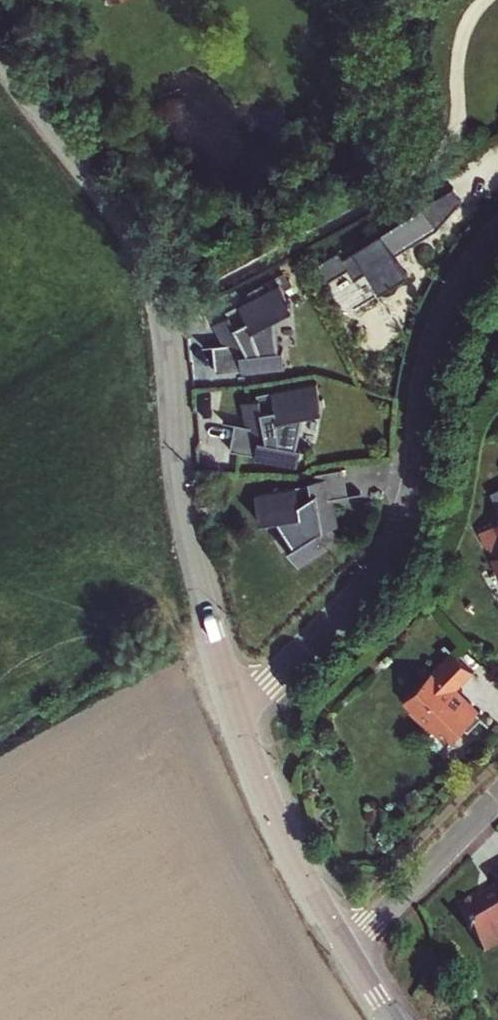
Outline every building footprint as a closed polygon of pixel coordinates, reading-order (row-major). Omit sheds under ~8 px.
[(349,250),(345,243),(323,255),(333,274),(355,261),(361,271),(374,263),(387,283),(415,266),(413,264),(411,264),(401,247),(444,221),(469,193),(460,179),(360,240),(361,242),(349,250)] [(285,307),(302,298),(301,295),(303,294),(299,287),(297,288),(289,274),(235,301),(237,305),(222,313),(228,327),(237,322),(238,332),(231,333),(221,334),(223,360),(249,358),(249,361),(293,358),(291,339),(287,339),(285,307)] [(312,401),(331,398),(330,395),(333,394),(331,386),(328,387),(325,371),(266,383),(267,387),(249,390),(252,405),(261,403),(260,413),(243,410),(238,436),(263,442),(263,444),(306,453),(309,435),(306,435),(312,401)] [(339,486),(353,484),(348,456),(323,460),(324,467),(317,468),(317,473),(264,481),(268,508),(287,505),(303,532),(295,537),(306,554),(334,536),(332,533),(345,525),(338,515),(343,514),(339,486)] [(488,529),(496,546),(497,550),(497,525),(488,529)] [(473,731),(487,716),(460,689),(476,673),(454,651),(408,697),(417,706),(413,709),(433,730),(437,726),(452,740),(467,725),(473,731)] [(479,903),(476,899),(458,909),(468,928),(466,929),(469,934),(472,933),(483,953),(497,944),(497,892),(479,903)]
